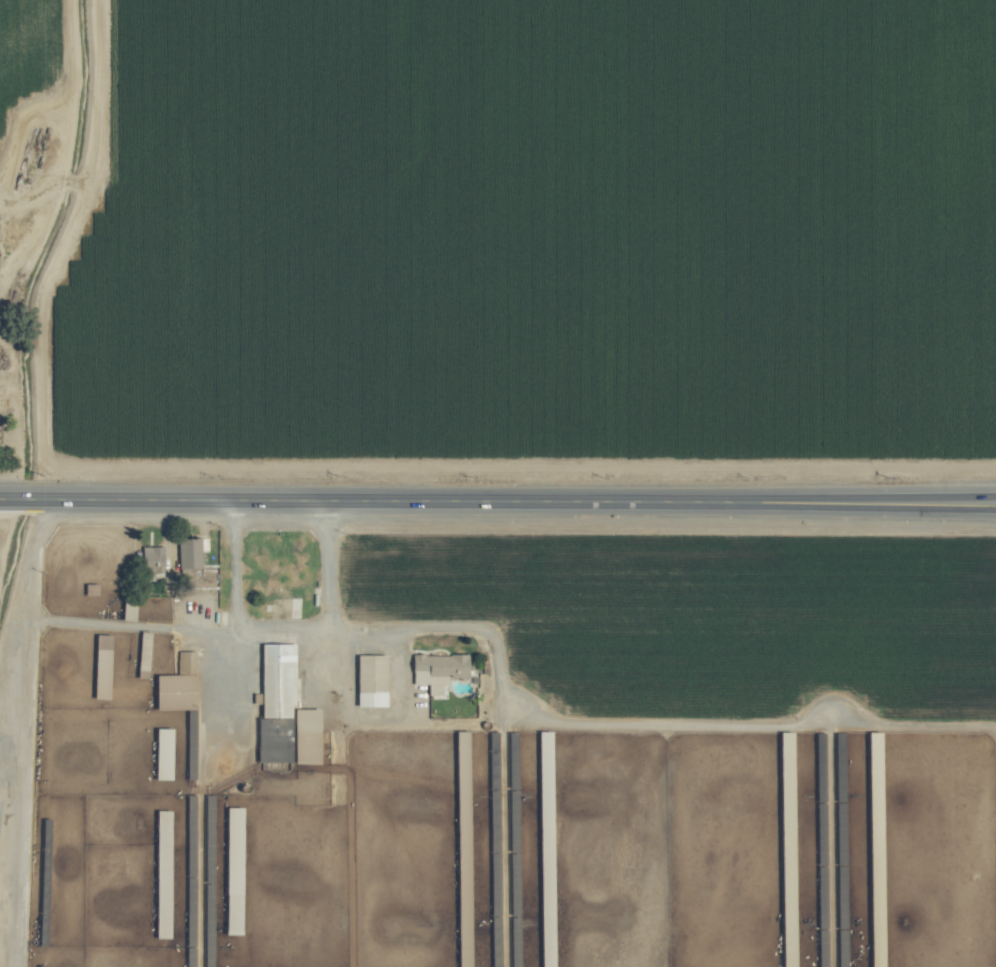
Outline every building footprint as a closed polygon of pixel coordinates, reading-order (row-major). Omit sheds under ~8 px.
[(198,537),(175,537),(176,567),(200,567),(200,546),(199,546),(198,537)] [(139,545),(138,559),(152,559),(152,575),(161,575),(161,546),(139,545)] [(135,669),(145,669),(146,631),(136,630),(135,669)] [(90,698),(105,698),(106,634),(91,634),(90,698)] [(291,642),(257,643),(259,716),(278,716),(278,711),(293,711),(291,642)] [(175,672),(192,672),(193,651),(176,651),(175,672)] [(382,706),(383,654),(353,654),(352,705),(382,706)] [(465,654),(409,654),(409,683),(445,683),(445,677),(466,677),(465,654)] [(316,708),(294,709),(294,753),(292,753),(292,763),(316,763),(316,708)] [(151,779),(168,779),(167,727),(150,727),(151,779)] [(167,810),(153,809),(150,937),(165,938),(167,810)]
